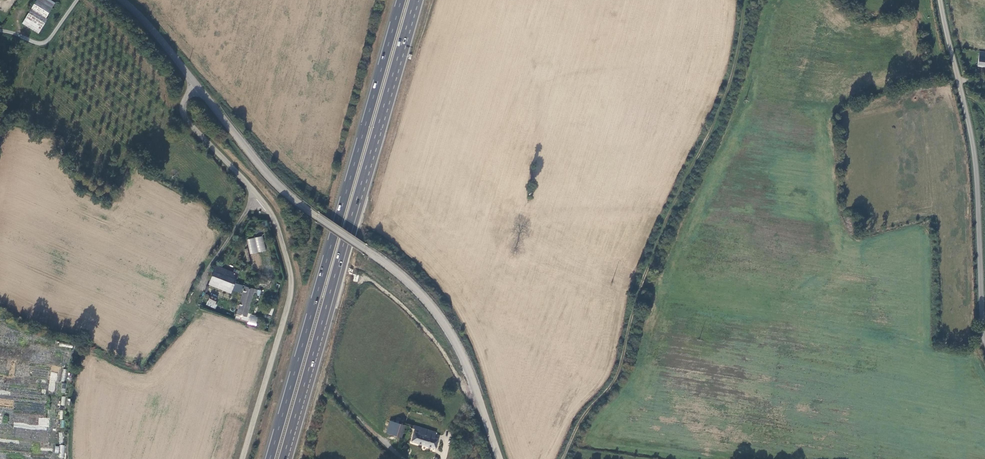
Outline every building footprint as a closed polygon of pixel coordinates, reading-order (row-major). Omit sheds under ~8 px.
[(23,22),(39,32),(48,18),(47,17),(55,3),(50,0),(37,0),(23,22)] [(247,239),(249,254),(265,251),(263,236),(247,239)] [(239,274),(219,267),(216,266),(211,280),(233,289),(238,274),(239,274)] [(246,318),(254,290),(245,288),(236,315),(246,318)] [(247,323),(255,326),(259,318),(251,315),(247,323)] [(386,433),(391,435),(395,423),(390,421),(386,433)] [(435,439),(436,433),(405,423),(404,425),(395,423),(391,435),(409,440),(412,429),(419,431),(418,434),(414,432),(411,441),(435,449),(438,440),(435,439)] [(64,446),(55,445),(55,453),(60,453),(59,457),(63,457),(64,446)]
